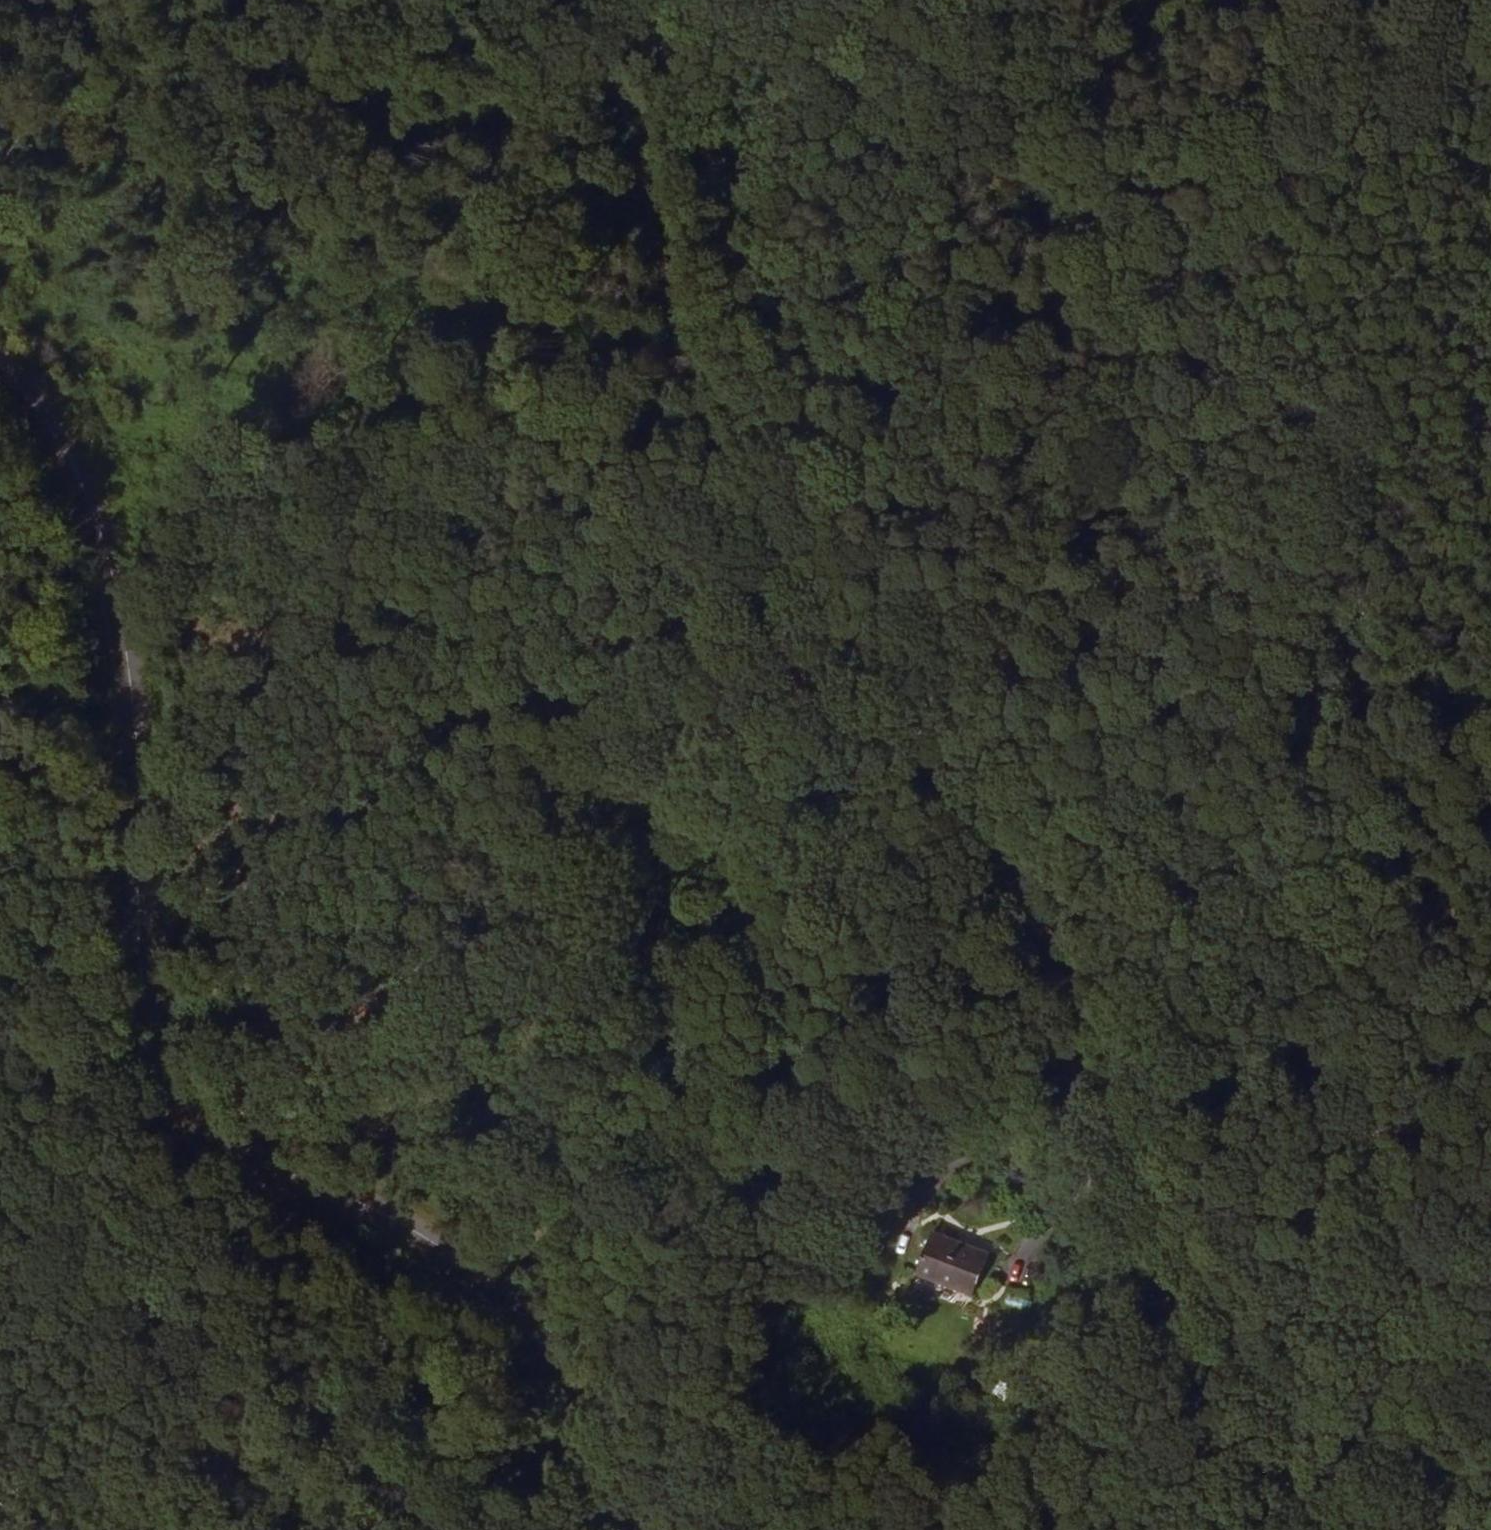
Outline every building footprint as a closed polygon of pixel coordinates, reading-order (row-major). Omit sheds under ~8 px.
[(993,1256),(918,1223),(894,1276),(970,1308),(993,1256)]
